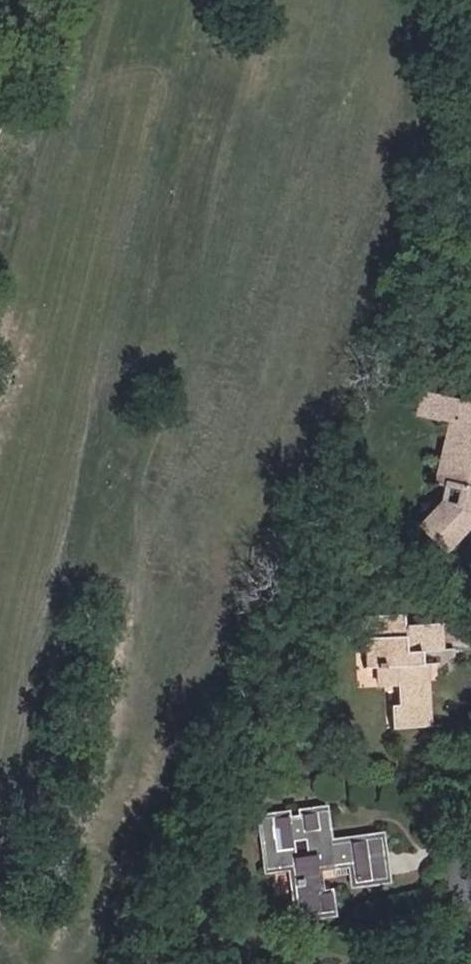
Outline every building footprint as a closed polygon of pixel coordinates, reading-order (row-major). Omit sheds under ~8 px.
[(470,530),(470,402),(451,398),(449,410),(467,414),(454,479),(468,482),(465,498),(451,496),(425,517),(450,548),(470,530)] [(435,661),(428,660),(427,648),(443,648),(442,621),(411,621),(410,612),(375,615),(377,664),(388,664),(389,681),(406,681),(406,702),(416,703),(416,723),(437,723),(435,661)] [(335,893),(324,893),(322,872),(356,867),(358,884),(388,880),(383,838),(325,846),(324,833),(331,832),(330,809),(304,812),(305,821),(288,822),(286,814),(266,817),(270,869),(295,867),(300,917),(336,914),(335,893)]
